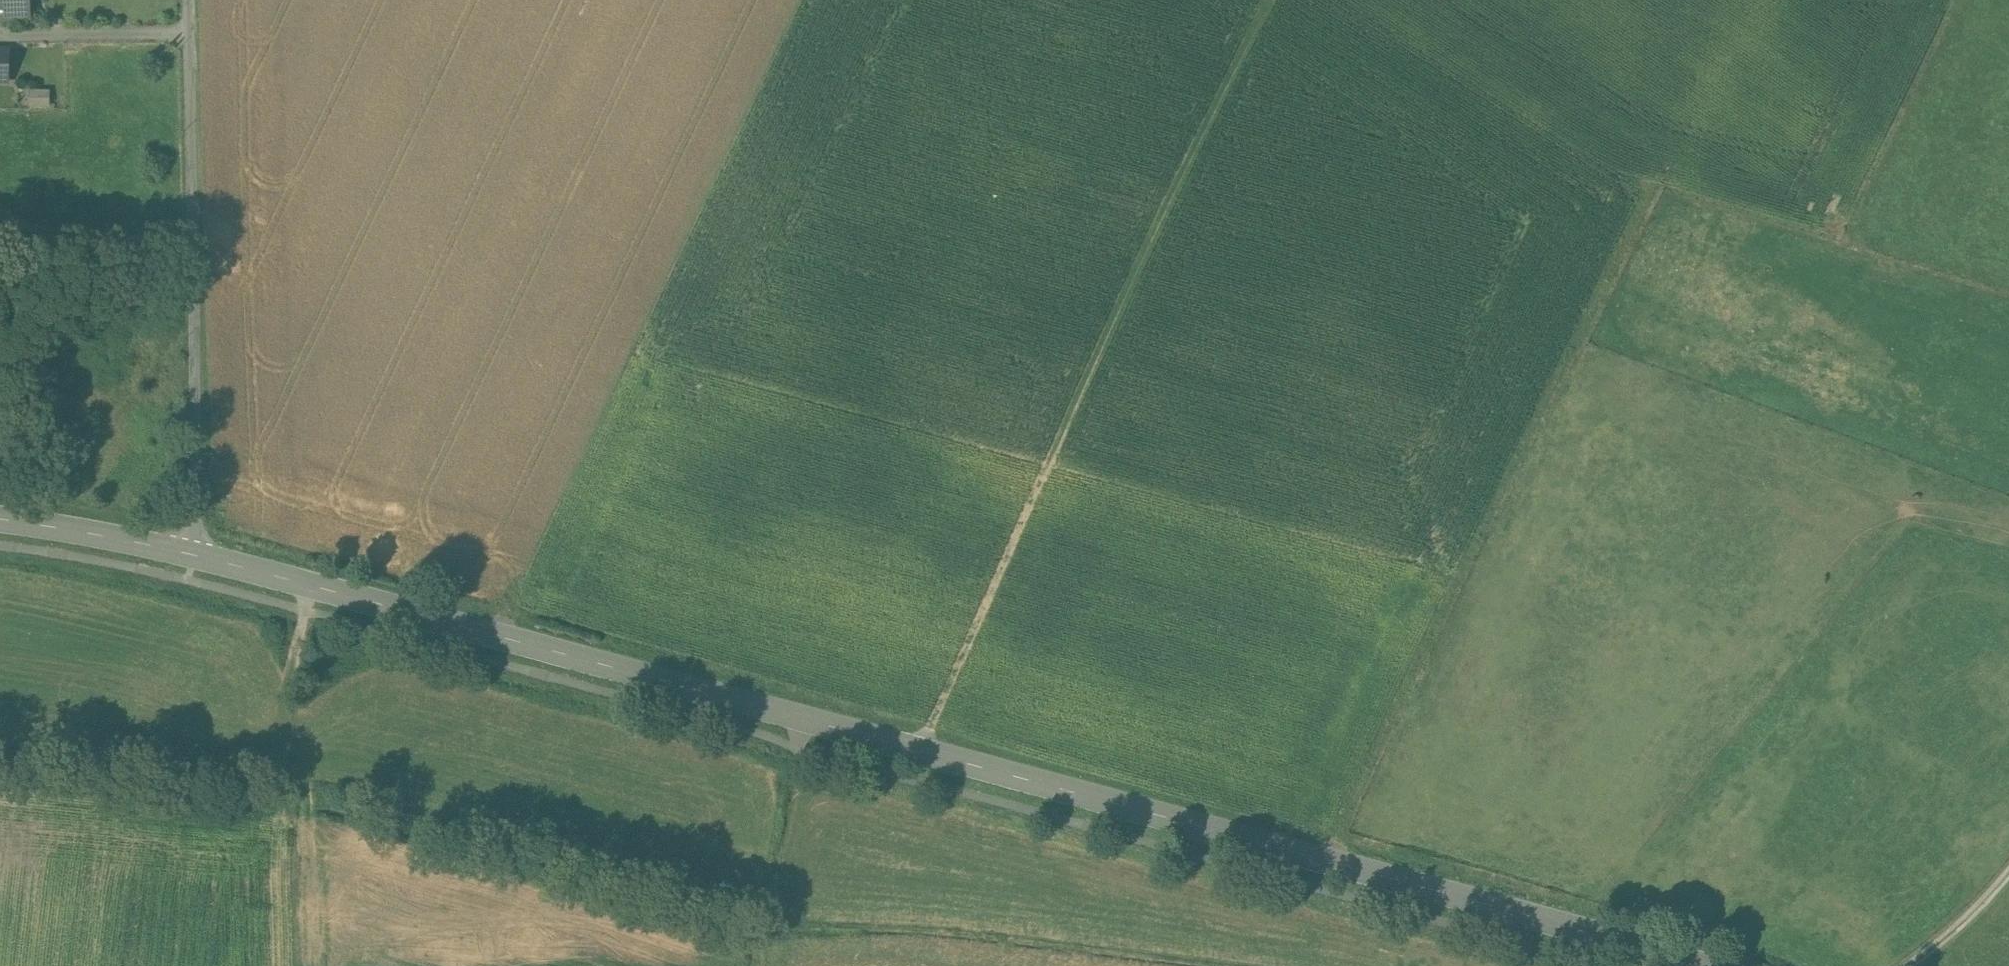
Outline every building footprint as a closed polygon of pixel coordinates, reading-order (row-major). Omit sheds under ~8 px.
[(33,19),(33,0),(0,0),(0,19),(33,19)] [(0,44),(0,84),(13,84),(14,44),(0,44)] [(53,105),(53,88),(31,88),(31,105),(53,105)]
